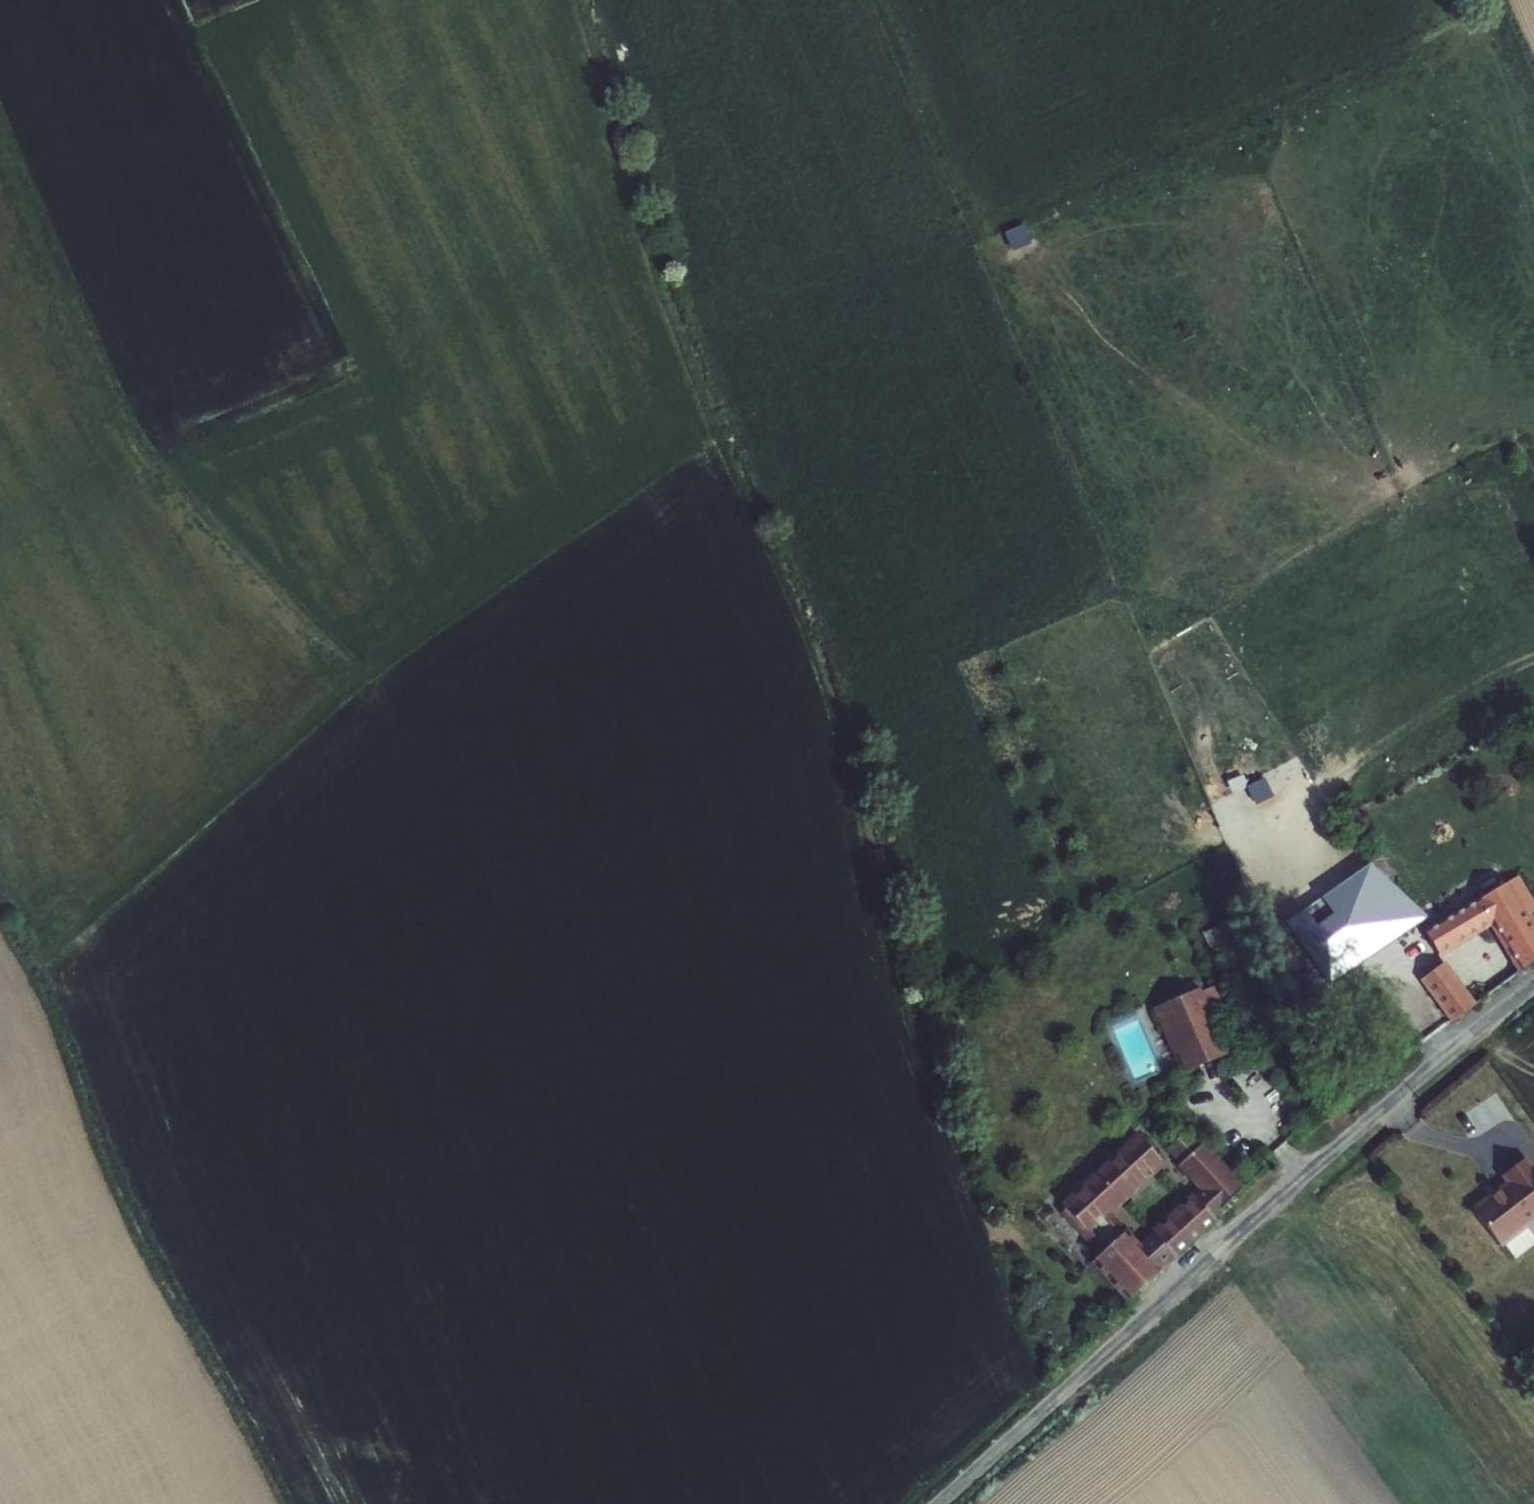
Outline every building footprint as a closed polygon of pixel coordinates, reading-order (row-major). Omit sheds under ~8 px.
[(1369,863),(1296,907),(1336,974),(1409,930),(1369,863)] [(1457,1025),(1475,1011),(1438,960),(1488,925),(1524,971),(1533,963),(1533,932),(1526,922),(1533,915),(1533,910),(1527,901),(1508,876),(1400,951),(1457,1025)] [(1180,1069),(1228,1050),(1200,982),(1152,1002),(1180,1069)] [(1334,1108),(1323,1119),(1330,1126),(1341,1116),(1334,1108)] [(1189,1134),(1179,1143),(1180,1144),(1188,1137),(1200,1150),(1202,1148),(1189,1134)] [(1182,1167),(1200,1150),(1188,1137),(1180,1144),(1179,1143),(1169,1153),(1182,1167)] [(1097,1266),(1133,1304),(1164,1274),(1128,1237),(1126,1239),(1105,1218),(1162,1163),(1143,1142),(1099,1184),(1093,1179),(1070,1200),(1076,1206),(1068,1214),(1087,1235),(1088,1234),(1091,1237),(1088,1241),(1105,1258),(1097,1266)] [(1203,1152),(1195,1160),(1209,1176),(1234,1203),(1245,1191),(1203,1147),(1202,1148),(1200,1150),(1203,1152)] [(1159,1239),(1178,1259),(1181,1258),(1216,1224),(1218,1222),(1216,1218),(1223,1212),(1234,1203),(1209,1176),(1195,1160),(1203,1152),(1200,1150),(1182,1167),(1182,1168),(1207,1194),(1199,1202),(1198,1201),(1159,1239)] [(1533,1222),(1533,1166),(1530,1161),(1510,1179),(1515,1185),(1509,1189),(1533,1222)] [(1478,1213),(1507,1250),(1533,1230),(1533,1222),(1509,1189),(1478,1213)]
